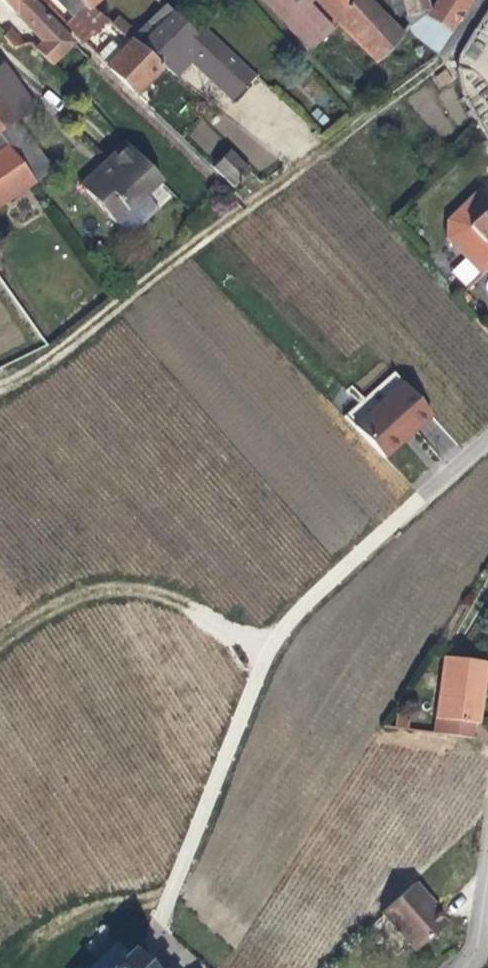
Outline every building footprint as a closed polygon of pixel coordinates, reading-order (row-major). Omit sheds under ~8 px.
[(44,32),(37,39),(50,54),(66,39),(71,44),(78,39),(39,0),(13,0),(44,32)] [(70,2),(91,23),(108,9),(98,0),(69,0),(70,2)] [(295,26),(311,35),(338,13),(333,8),(325,0),(272,0),(295,26)] [(333,8),(341,0),(325,0),(333,8)] [(338,13),(376,52),(402,26),(377,0),(341,0),(333,8),(338,13)] [(403,9),(425,4),(424,0),(401,0),(403,9)] [(433,45),(463,0),(429,0),(425,7),(412,27),(433,45)] [(70,2),(61,10),(82,31),(91,23),(70,2)] [(119,43),(106,55),(134,84),(161,58),(177,42),(195,25),(174,4),(145,32),(141,27),(138,30),(134,26),(130,30),(132,31),(119,43)] [(405,21),(412,27),(425,7),(425,4),(403,9),(405,21)] [(115,14),(130,30),(134,26),(126,18),(128,15),(121,9),(115,14)] [(195,25),(177,42),(189,53),(243,101),(267,77),(203,17),(195,25)] [(12,38),(20,35),(7,19),(1,24),(12,38)] [(109,32),(95,44),(106,55),(119,43),(109,32)] [(177,42),(161,58),(174,68),(189,53),(177,42)] [(89,50),(85,46),(72,58),(76,63),(89,50)] [(449,82),(442,72),(433,78),(440,88),(449,82)] [(0,94),(0,121),(13,111),(0,94)] [(13,111),(0,121),(0,128),(32,172),(49,158),(13,111)] [(198,120),(187,139),(211,153),(222,134),(198,120)] [(32,172),(0,128),(0,193),(32,172)] [(156,167),(121,130),(103,147),(108,152),(81,177),(111,209),(141,181),(156,167)] [(230,140),(212,158),(231,177),(249,160),(230,140)] [(477,262),(487,252),(487,191),(477,178),(445,206),(444,224),(477,262)] [(156,196),(141,181),(111,209),(125,224),(156,196)] [(407,422),(409,419),(427,403),(389,360),(370,377),(339,405),(379,447),(399,428),(398,426),(406,420),(407,422)] [(398,426),(399,428),(407,422),(406,420),(398,426)] [(440,643),(430,719),(467,724),(469,710),(474,710),(483,650),(440,643)] [(405,868),(371,899),(407,937),(437,909),(421,893),(414,885),(415,879),(405,868)] [(414,885),(421,893),(424,887),(415,879),(414,885)] [(118,935),(98,957),(109,967),(148,967),(118,935)]
